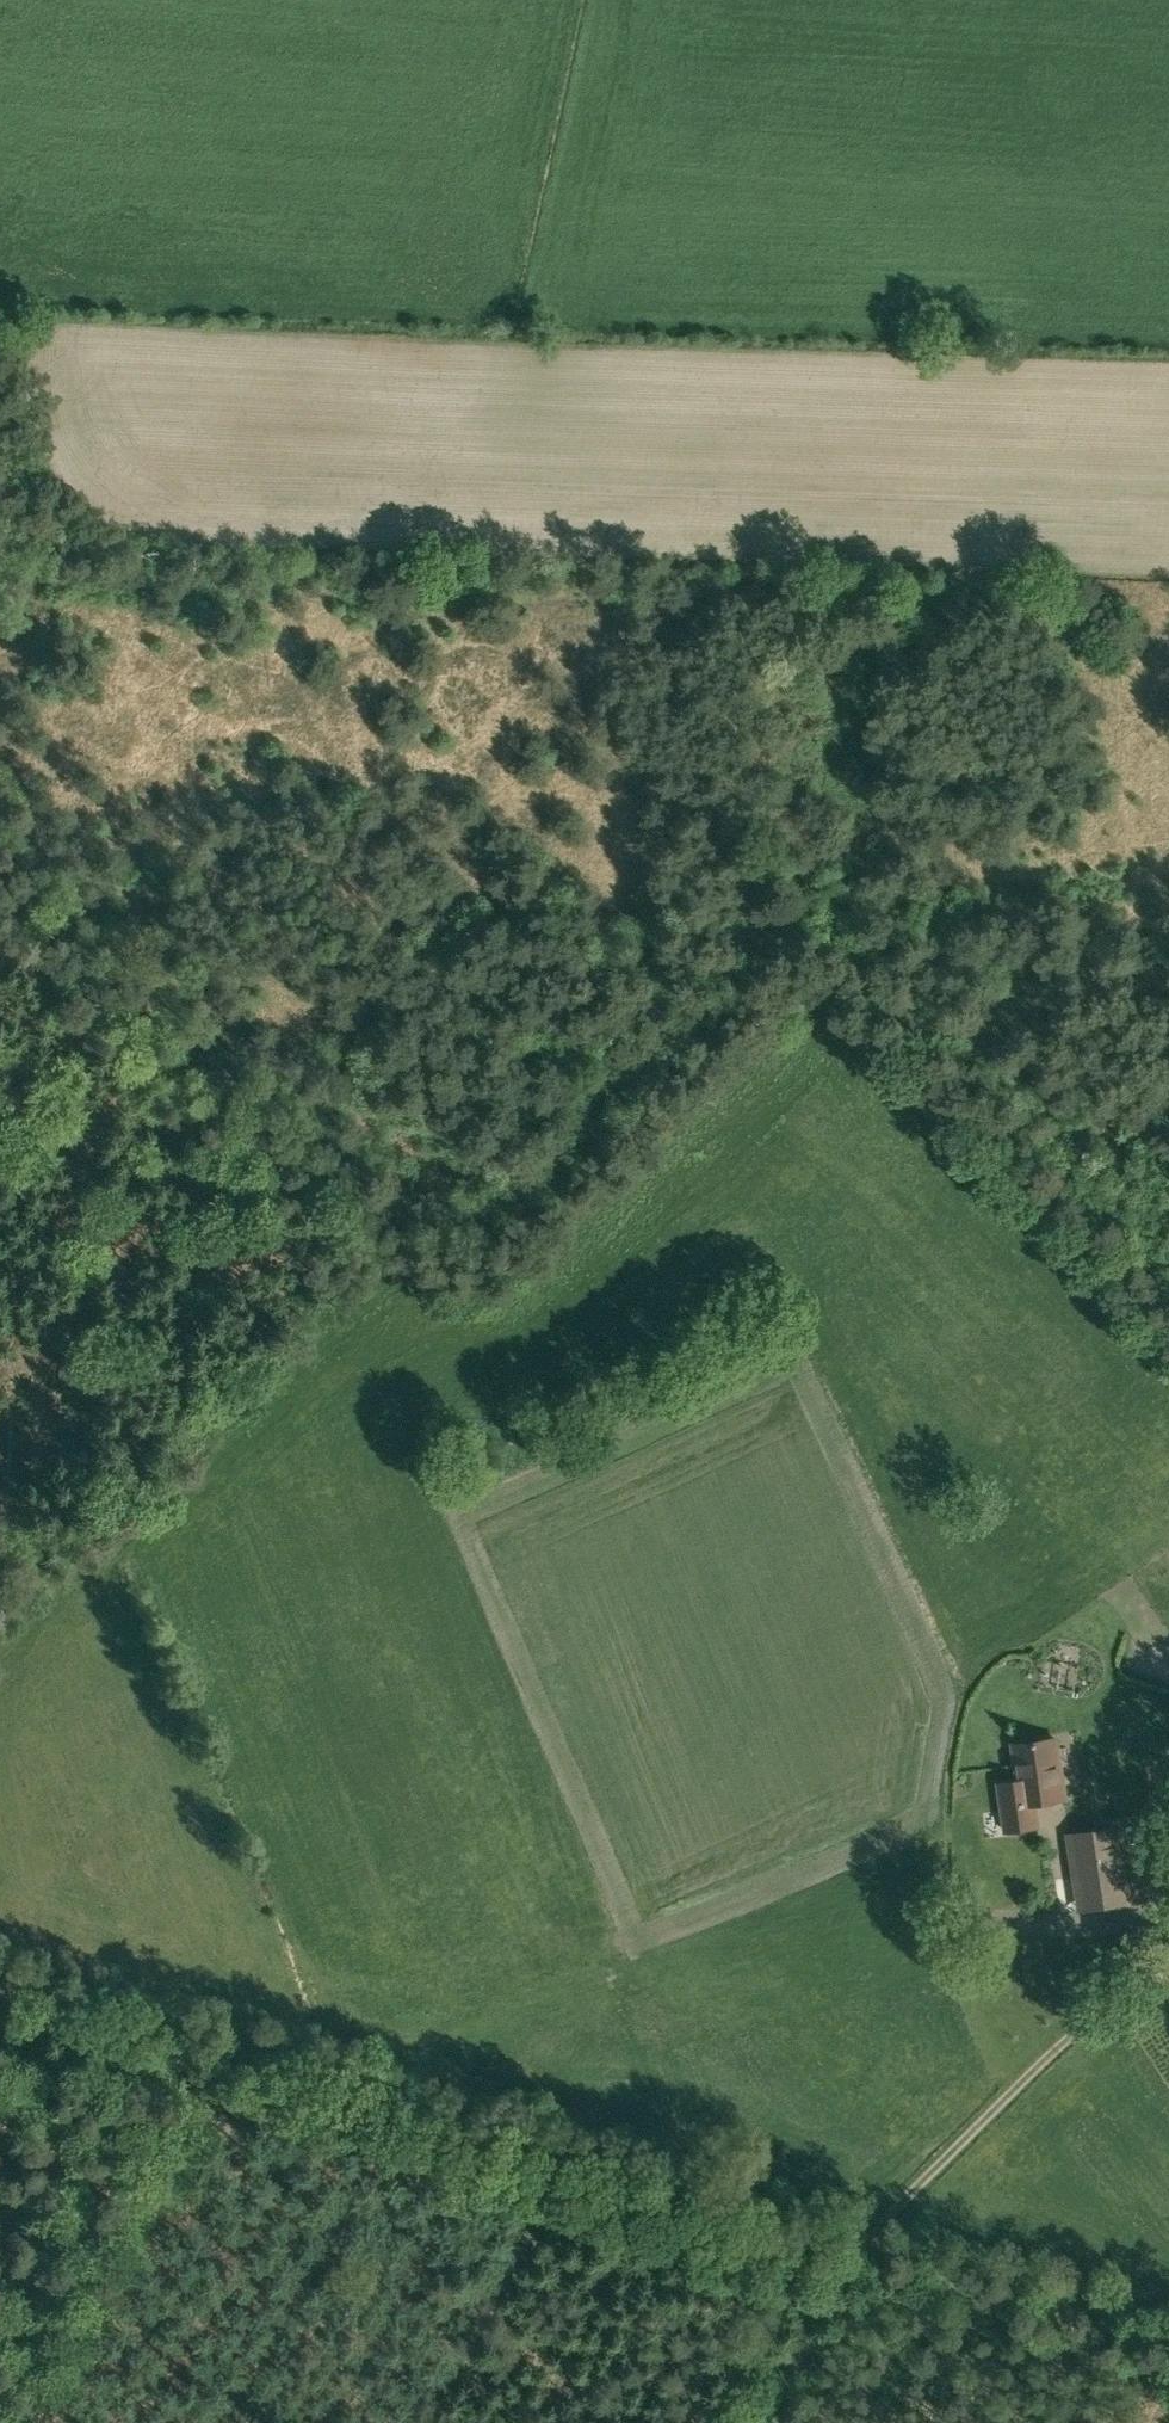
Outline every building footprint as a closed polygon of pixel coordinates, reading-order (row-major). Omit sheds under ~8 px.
[(1065,1798),(1056,1739),(1013,1745),(1019,1781),(999,1784),(1006,1830),(1037,1825),(1034,1803),(1065,1798)] [(1120,1828),(1094,1832),(1101,1879),(1102,1887),(1105,1905),(1131,1901),(1131,1900),(1128,1883),(1120,1829),(1120,1828)] [(1094,1832),(1068,1836),(1068,1837),(1075,1882),(1079,1908),(1079,1909),(1105,1905),(1102,1887),(1101,1879),(1094,1832)]
